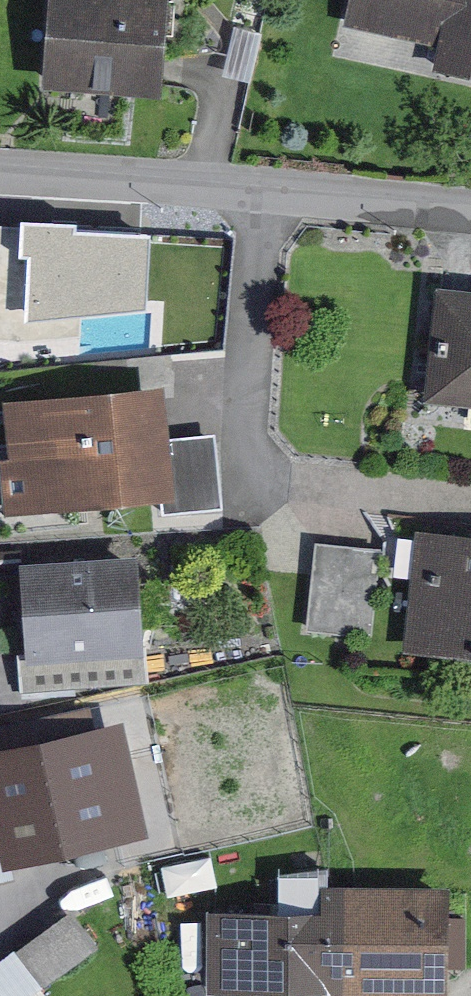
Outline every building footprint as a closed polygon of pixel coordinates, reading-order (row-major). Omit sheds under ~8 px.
[(63,80),(162,84),(166,0),(67,0),(63,80)] [(366,35),(470,54),(470,0),(373,0),(366,35)] [(87,218),(31,215),(29,252),(38,252),(36,318),(159,307),(161,230),(87,227),(87,218)] [(467,284),(456,403),(470,404),(470,284),(467,284)] [(169,385),(22,395),(30,507),(177,498),(169,385)] [(320,523),(314,605),(374,610),(380,528),(320,523)] [(424,529),(416,620),(470,625),(470,533),(424,529)] [(138,556),(19,566),(27,669),(146,660),(138,556)] [(121,727),(0,754),(0,863),(144,831),(121,727)] [(327,879),(327,904),(213,902),(212,984),(454,987),(455,880),(327,879)] [(74,916),(0,971),(0,995),(45,995),(41,990),(98,948),(74,916)]
